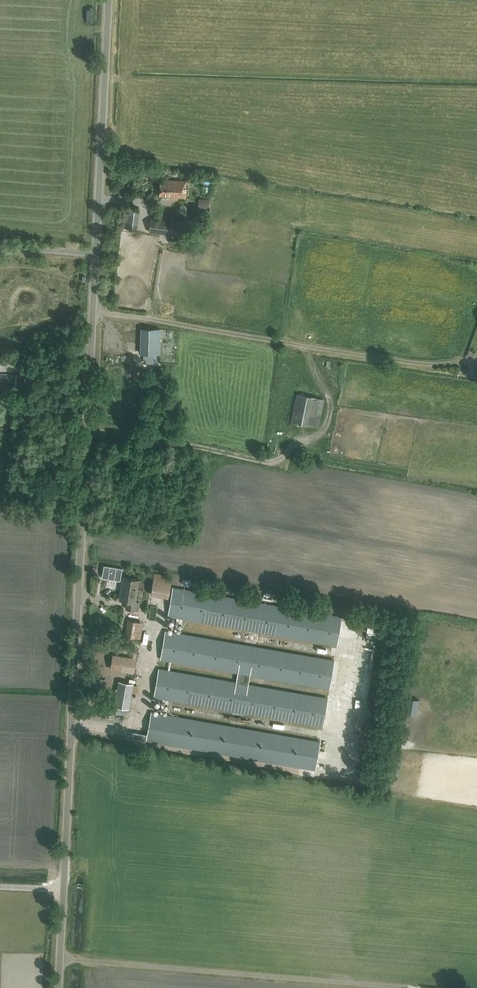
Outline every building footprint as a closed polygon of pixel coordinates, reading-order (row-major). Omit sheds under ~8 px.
[(173,195),(173,197),(186,197),(187,180),(160,179),(160,194),(173,195)] [(137,229),(139,214),(128,212),(126,227),(137,229)] [(178,237),(180,222),(151,218),(149,232),(178,237)] [(141,329),(141,353),(160,354),(161,329),(141,329)] [(3,387),(3,385),(7,385),(6,387),(16,387),(16,374),(0,374),(0,387),(3,387)] [(325,399),(317,397),(297,393),(291,422),(311,426),(318,428),(325,399)] [(136,602),(140,580),(123,577),(119,599),(127,601),(126,608),(138,610),(140,603),(136,602)] [(153,582),(153,594),(167,594),(167,583),(153,582)] [(173,587),(168,616),(337,646),(342,617),(173,587)] [(343,625),(341,637),(350,638),(352,627),(343,625)] [(130,626),(125,632),(135,642),(141,636),(130,626)] [(329,688),(334,661),(166,631),(161,659),(238,673),(236,682),(159,669),(154,697),(323,726),(328,698),(249,684),(250,674),(329,688)] [(413,635),(411,644),(420,646),(422,637),(413,635)] [(129,708),(133,684),(119,681),(114,706),(129,708)] [(147,740),(315,769),(320,742),(152,712),(147,740)]
